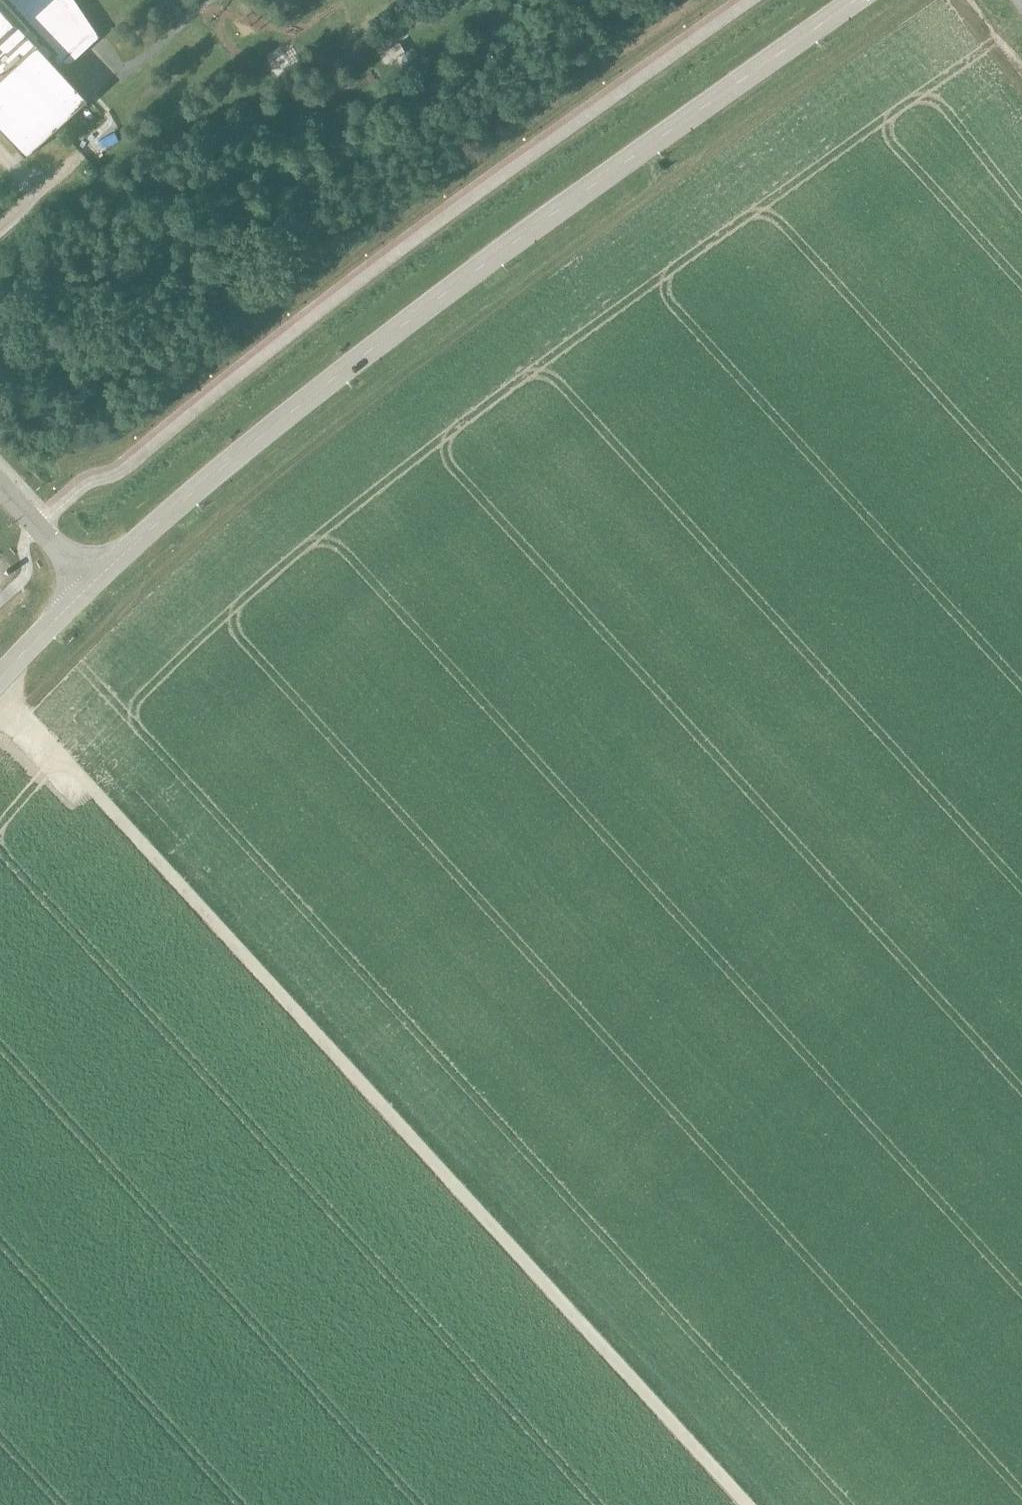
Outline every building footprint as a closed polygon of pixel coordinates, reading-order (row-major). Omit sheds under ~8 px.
[(26,159),(89,102),(63,73),(59,69),(87,43),(93,37),(68,0),(0,0),(0,130),(26,159)]
